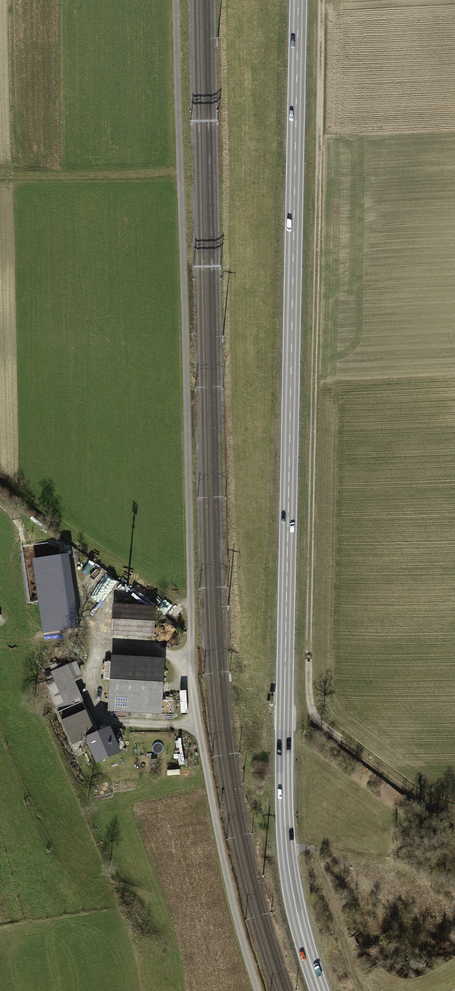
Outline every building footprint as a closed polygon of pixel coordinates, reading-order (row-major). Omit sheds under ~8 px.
[(61,557),(34,561),(43,631),(70,628),(61,557)] [(97,598),(108,601),(114,583),(103,579),(97,598)] [(155,609),(114,606),(113,632),(153,634),(155,609)] [(163,660),(113,657),(110,710),(126,711),(126,706),(161,707),(163,660)] [(75,662),(51,672),(55,683),(49,685),(61,712),(58,713),(72,745),(88,738),(97,762),(119,753),(109,729),(96,734),(72,678),(80,674),(75,662)]
